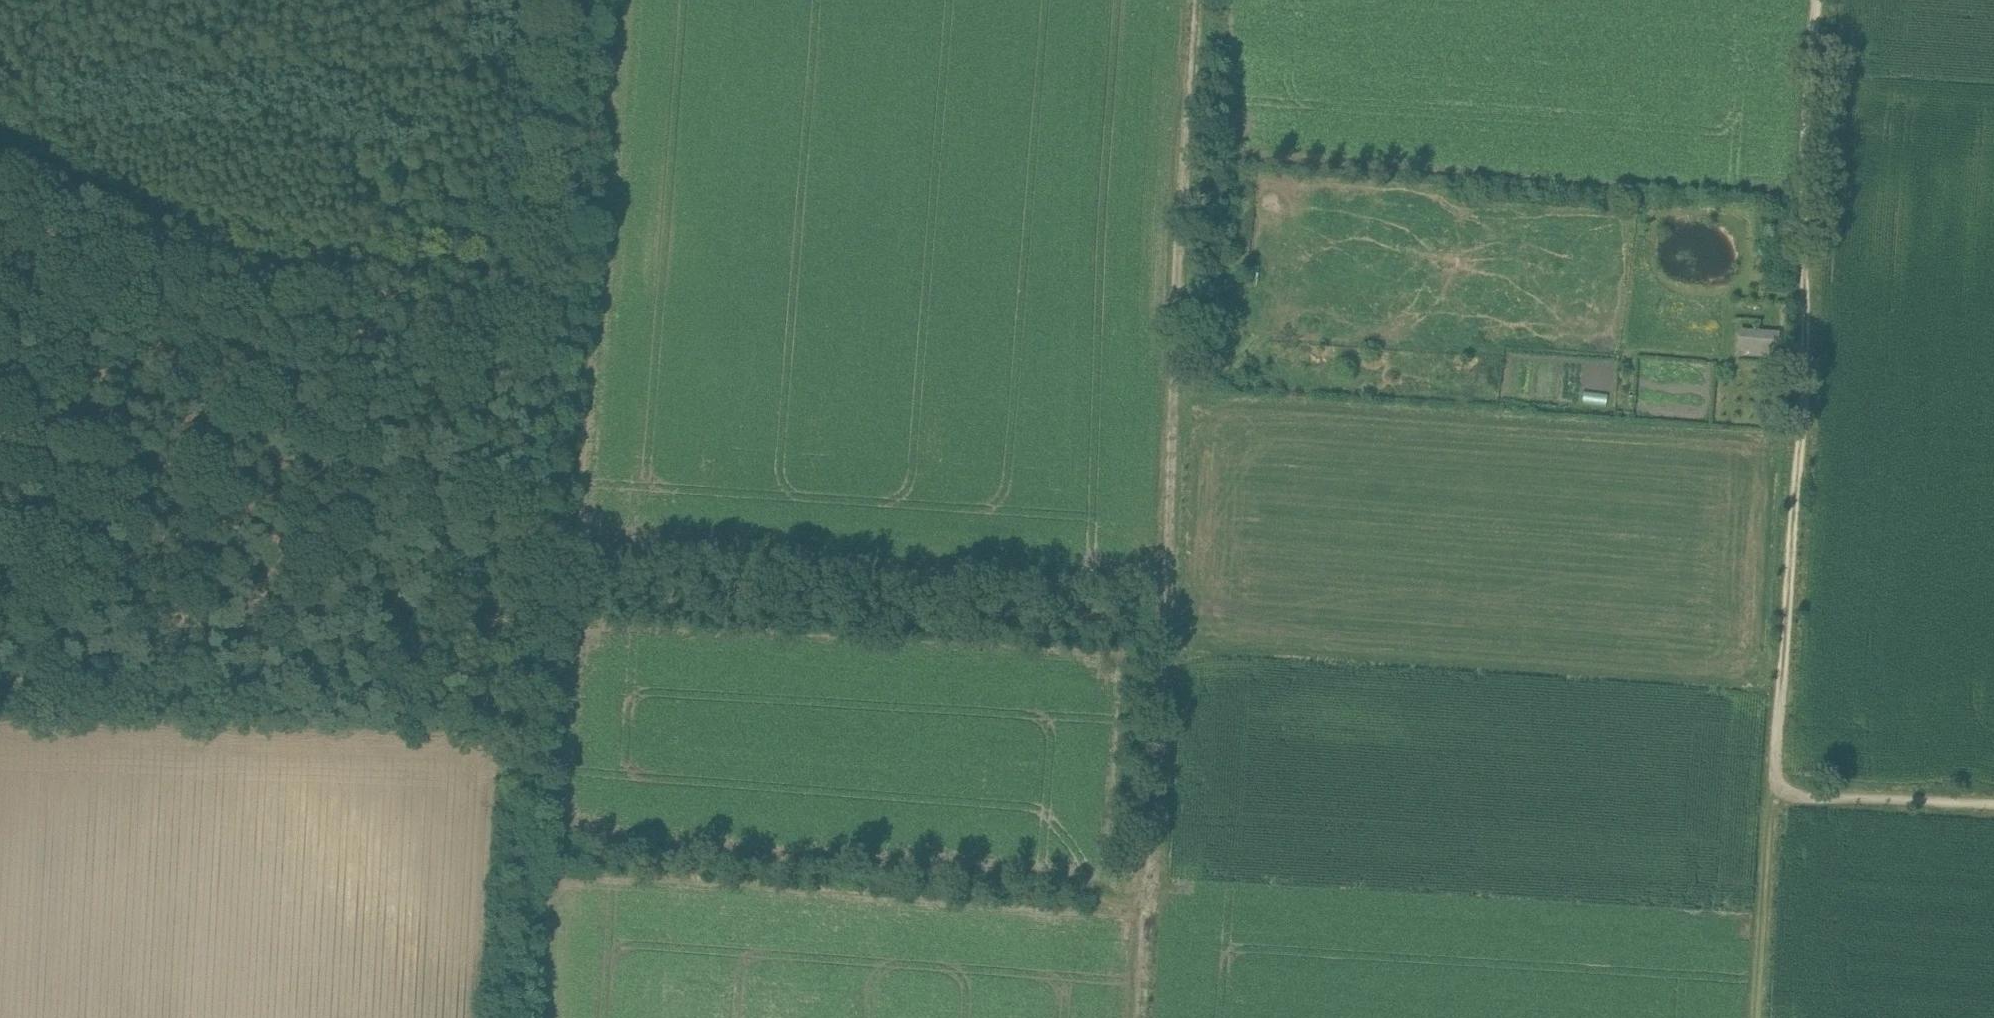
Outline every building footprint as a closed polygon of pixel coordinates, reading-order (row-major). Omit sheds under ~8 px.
[(1752,351),(1751,354),(1778,355),(1779,332),(1753,330),(1752,351)]
